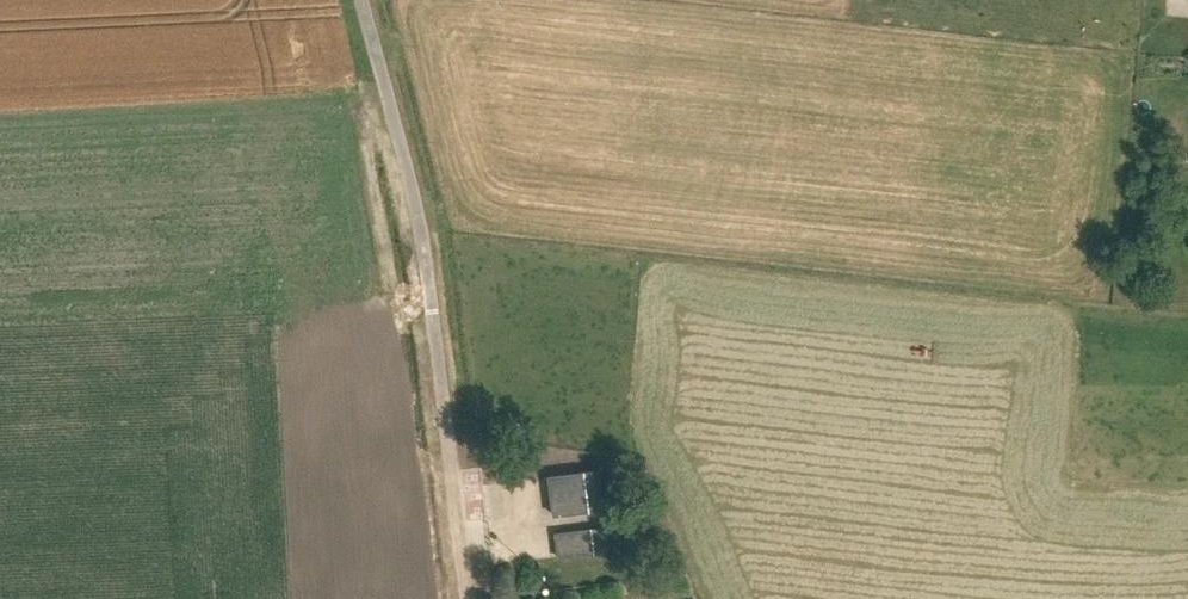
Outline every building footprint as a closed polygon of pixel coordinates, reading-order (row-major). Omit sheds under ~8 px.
[(280,338),(280,354),(299,354),(299,338),(280,338)] [(598,509),(593,470),(547,476),(552,515),(598,509)] [(604,554),(601,529),(555,534),(557,559),(604,554)]
